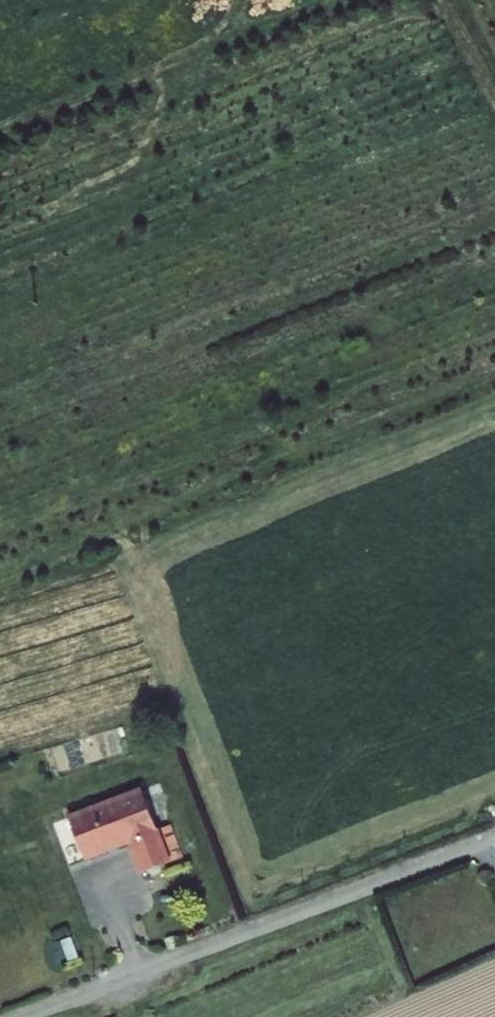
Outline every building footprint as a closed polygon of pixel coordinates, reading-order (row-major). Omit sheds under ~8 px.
[(169,859),(141,786),(69,814),(85,858),(130,841),(141,869),(169,859)]
